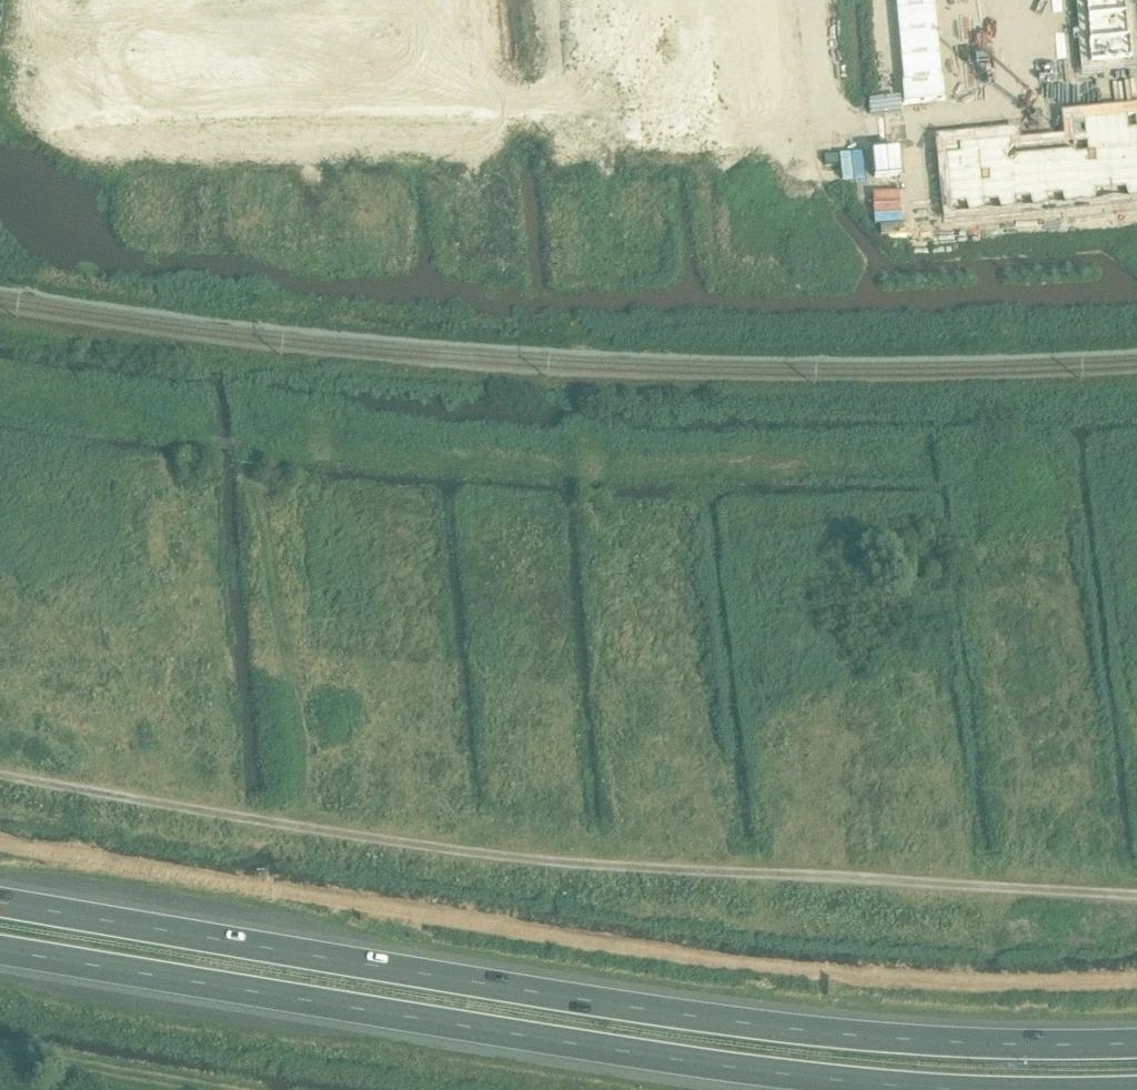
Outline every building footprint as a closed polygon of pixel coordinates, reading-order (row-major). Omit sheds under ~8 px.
[(1053,8),(1061,7),(1061,0),(1052,0),(1053,8)] [(1086,16),(1126,13),(1125,0),(1085,0),(1086,16)] [(935,3),(896,7),(898,31),(938,27),(935,3)] [(969,13),(961,13),(962,25),(970,24),(969,13)] [(1126,13),(1086,16),(1088,40),(1128,37),(1126,13)] [(970,24),(962,25),(963,36),(971,36),(970,24)] [(938,27),(898,31),(900,55),(940,51),(938,27)] [(1063,31),(1055,32),(1056,43),(1064,42),(1063,31)] [(1128,37),(1088,40),(1090,63),(1130,59),(1128,37)] [(1064,42),(1056,43),(1057,55),(1065,54),(1064,42)] [(940,51),(900,55),(902,79),(942,75),(940,51)] [(974,60),(965,61),(966,73),(975,72),(974,60)] [(975,72),(966,73),(967,84),(976,83),(975,72)] [(902,79),(901,79),(903,101),(944,97),(942,75),(902,79)] [(944,141),(950,211),(968,213),(984,208),(1000,210),(1015,205),(1032,207),(1047,202),(1063,204),(1079,199),(1095,201),(1111,196),(1127,198),(1136,195),(1136,114),(1136,111),(1070,117),(1072,141),(1012,147),(1011,135),(944,141)]
